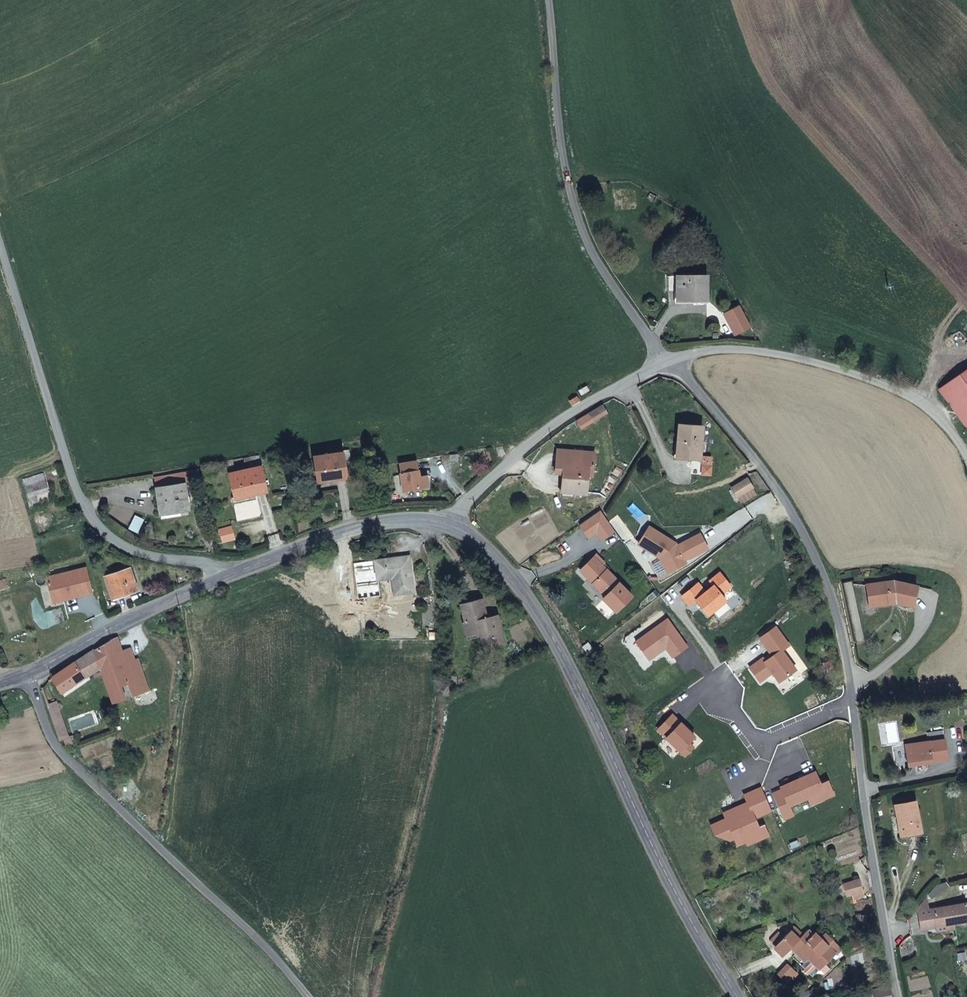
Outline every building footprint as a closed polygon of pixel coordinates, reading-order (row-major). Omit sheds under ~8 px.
[(705,300),(704,278),(672,279),(673,301),(705,300)] [(737,308),(722,316),(733,336),(748,327),(737,308)] [(940,389),(966,427),(966,370),(940,389)] [(603,406),(589,414),(593,422),(607,414),(603,406)] [(677,457),(689,458),(690,456),(700,457),(702,427),(679,425),(677,457)] [(594,467),(594,463),(595,453),(558,450),(557,464),(564,465),(563,475),(562,493),(573,494),(587,495),(589,467),(594,467)] [(350,458),(349,451),(343,452),(343,453),(314,457),(318,482),(346,478),(344,459),(350,458)] [(711,475),(712,458),(704,457),(702,475),(711,475)] [(419,478),(416,462),(399,464),(403,491),(427,487),(426,477),(419,478)] [(564,465),(557,464),(556,474),(563,475),(564,465)] [(235,498),(249,495),(254,494),(266,491),(261,467),(229,474),(235,498)] [(156,489),(157,489),(185,484),(200,482),(198,471),(154,479),(156,489)] [(45,482),(43,474),(23,480),(31,505),(38,502),(36,495),(47,492),(45,482)] [(741,503),(756,494),(747,479),(732,488),(741,503)] [(185,484),(157,489),(160,514),(180,511),(188,509),(185,484)] [(601,510),(580,525),(589,538),(597,532),(603,540),(615,531),(601,510)] [(180,511),(160,514),(161,519),(181,516),(180,511)] [(707,548),(701,535),(700,534),(677,546),(676,544),(649,527),(638,544),(660,558),(661,560),(668,573),(686,563),(685,561),(707,548)] [(633,597),(603,568),(606,565),(596,555),(583,569),(590,576),(588,578),(607,597),(603,599),(617,612),(633,597)] [(410,557),(398,559),(399,566),(410,565),(410,557)] [(399,566),(398,559),(376,562),(378,580),(393,578),(395,594),(414,592),(410,565),(399,566)] [(86,569),(47,578),(52,598),(69,594),(70,598),(92,593),(86,569)] [(137,591),(130,569),(105,578),(112,599),(137,591)] [(590,576),(583,569),(581,571),(588,578),(590,576)] [(706,593),(698,584),(682,596),(690,606),(696,601),(708,616),(727,601),(721,595),(731,587),(720,573),(710,581),(714,586),(706,593)] [(868,585),(870,600),(876,599),(877,606),(890,605),(890,601),(896,600),(897,604),(914,608),(918,587),(895,582),(868,585)] [(69,594),(52,598),(53,602),(70,598),(69,594)] [(481,634),(482,639),(484,648),(504,643),(497,616),(493,617),(487,619),(481,600),(461,606),(469,637),(481,634)] [(664,645),(666,648),(673,658),(688,647),(668,619),(636,642),(649,660),(663,650),(661,647),(664,645)] [(776,628),(760,639),(773,656),(766,662),(763,659),(751,668),(760,681),(773,672),(779,682),(796,670),(782,651),(789,646),(776,628)] [(125,665),(116,639),(96,651),(101,668),(114,704),(136,697),(149,692),(138,660),(125,665)] [(131,650),(121,653),(125,665),(135,661),(131,650)] [(101,668),(96,651),(76,664),(84,678),(101,668)] [(84,678),(76,664),(53,679),(62,693),(84,678)] [(672,715),(658,730),(685,756),(694,747),(689,743),(695,737),(672,715)] [(928,733),(929,742),(945,739),(943,730),(928,733)] [(945,739),(929,742),(906,745),(909,765),(948,759),(945,739)] [(782,790),(772,794),(784,819),(793,815),(789,806),(808,798),(822,792),(825,798),(834,795),(828,781),(821,784),(815,772),(780,787),(782,790)] [(726,819),(721,821),(715,835),(729,841),(734,838),(743,835),(746,842),(748,845),(769,836),(764,825),(759,827),(755,818),(771,811),(761,788),(744,795),(747,803),(751,810),(741,814),(738,807),(724,813),(726,819)] [(822,792),(808,798),(811,805),(825,798),(822,792)] [(903,836),(921,833),(915,801),(895,805),(897,815),(899,815),(903,836)] [(747,803),(738,807),(741,814),(751,810),(747,803)] [(715,835),(721,821),(711,825),(715,835)] [(743,835),(734,838),(737,845),(746,842),(743,835)] [(862,892),(859,881),(846,885),(849,895),(862,892)] [(928,899),(918,909),(918,912),(929,910),(928,899)] [(918,912),(921,930),(937,928),(953,925),(966,922),(966,903),(964,904),(959,905),(929,910),(918,912)] [(836,954),(831,949),(827,946),(832,941),(826,934),(819,940),(808,930),(799,939),(791,931),(785,937),(776,946),(784,954),(791,947),(797,953),(800,949),(809,958),(821,970),(826,964),(836,954)] [(776,946),(785,937),(780,931),(770,941),(776,946)] [(827,946),(831,949),(836,945),(832,941),(827,946)] [(805,962),(809,958),(800,949),(797,953),(793,957),(802,966),(805,962)] [(831,968),(826,964),(821,970),(809,958),(805,962),(816,973),(825,975),(831,968)] [(789,982),(796,976),(790,968),(782,975),(789,982)]
